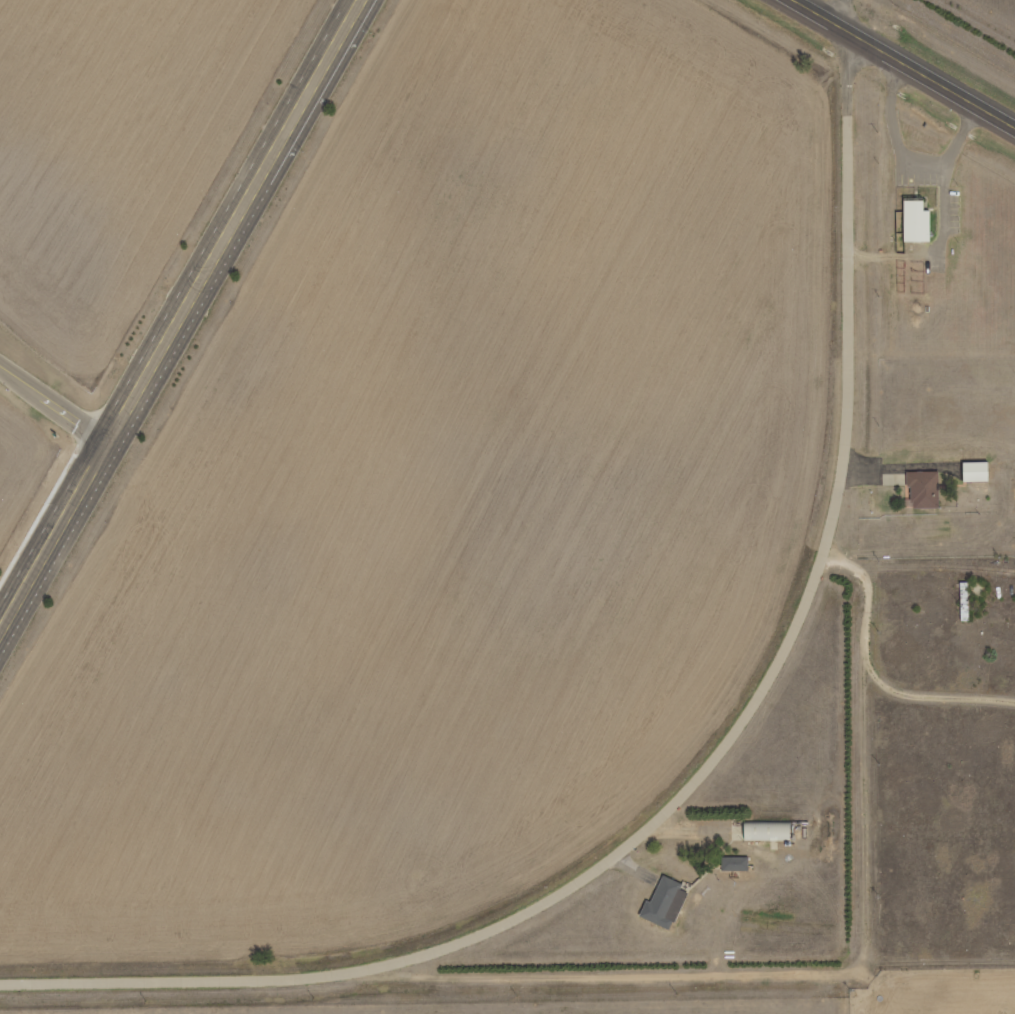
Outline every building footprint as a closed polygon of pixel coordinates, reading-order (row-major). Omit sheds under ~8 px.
[(909,205),(910,246),(936,246),(935,216),(929,216),(929,205),(909,205)] [(967,467),(967,486),(994,486),(994,467),(967,467)] [(914,477),(914,490),(917,490),(918,507),(921,507),(921,512),(944,512),(944,477),(914,477)] [(958,582),(958,621),(969,621),(969,582),(958,582)] [(749,827),(750,847),(793,846),(793,836),(798,836),(797,827),(749,827)] [(745,858),(719,858),(719,870),(745,870),(745,858)] [(729,861),(729,876),(755,876),(755,861),(729,861)] [(670,880),(658,907),(654,905),(646,920),(674,933),(678,925),(681,927),(695,898),(685,893),(687,888),(670,880)]
